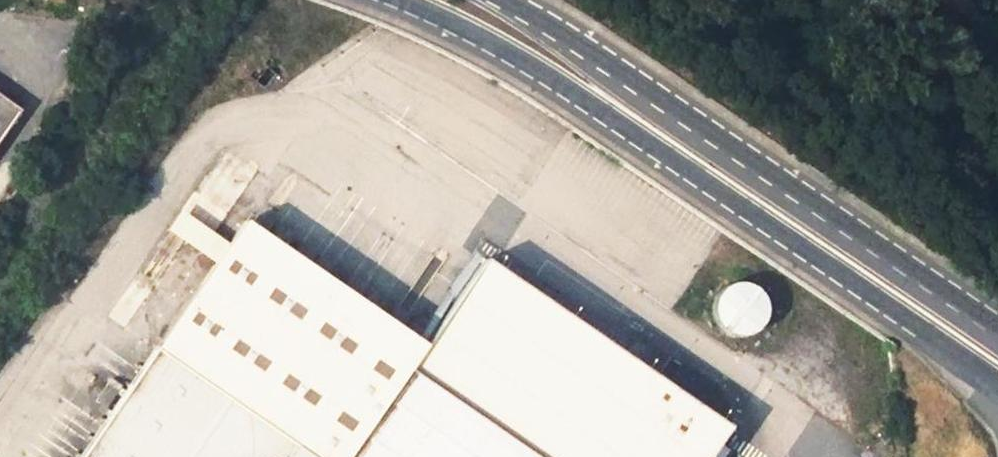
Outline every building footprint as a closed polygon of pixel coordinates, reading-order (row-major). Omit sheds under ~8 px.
[(23,113),(0,95),(0,142),(23,113)] [(219,262),(230,246),(181,211),(171,228),(219,262)] [(263,234),(265,235),(272,226),(258,216),(251,225),(263,234)] [(422,347),(408,337),(403,333),(393,325),(389,323),(378,316),(365,306),(359,302),(345,292),(329,280),(328,280),(315,270),(309,267),(296,257),(286,250),(276,243),(271,240),(265,235),(263,234),(251,225),(247,222),(230,246),(219,262),(157,351),(141,373),(82,456),(712,456),(727,436),(484,268),(427,350),(422,347)] [(276,243),(286,250),(292,240),(278,231),(271,240),(276,243)] [(296,257),(309,267),(316,257),(302,247),(296,257)] [(321,261),(315,270),(328,280),(329,280),(335,271),(321,261)] [(700,310),(733,343),(769,308),(735,274),(700,310)] [(352,283),(345,292),(359,302),(366,293),(352,283)] [(371,296),(365,306),(378,316),(385,306),(371,296)] [(396,314),(389,323),(393,325),(403,333),(409,323),(396,314)] [(414,327),(408,337),(422,347),(429,337),(414,327)] [(125,360),(141,373),(157,351),(140,339),(125,360)] [(691,366),(672,392),(703,413),(721,387),(691,366)] [(106,406),(121,384),(112,377),(96,399),(106,406)]
